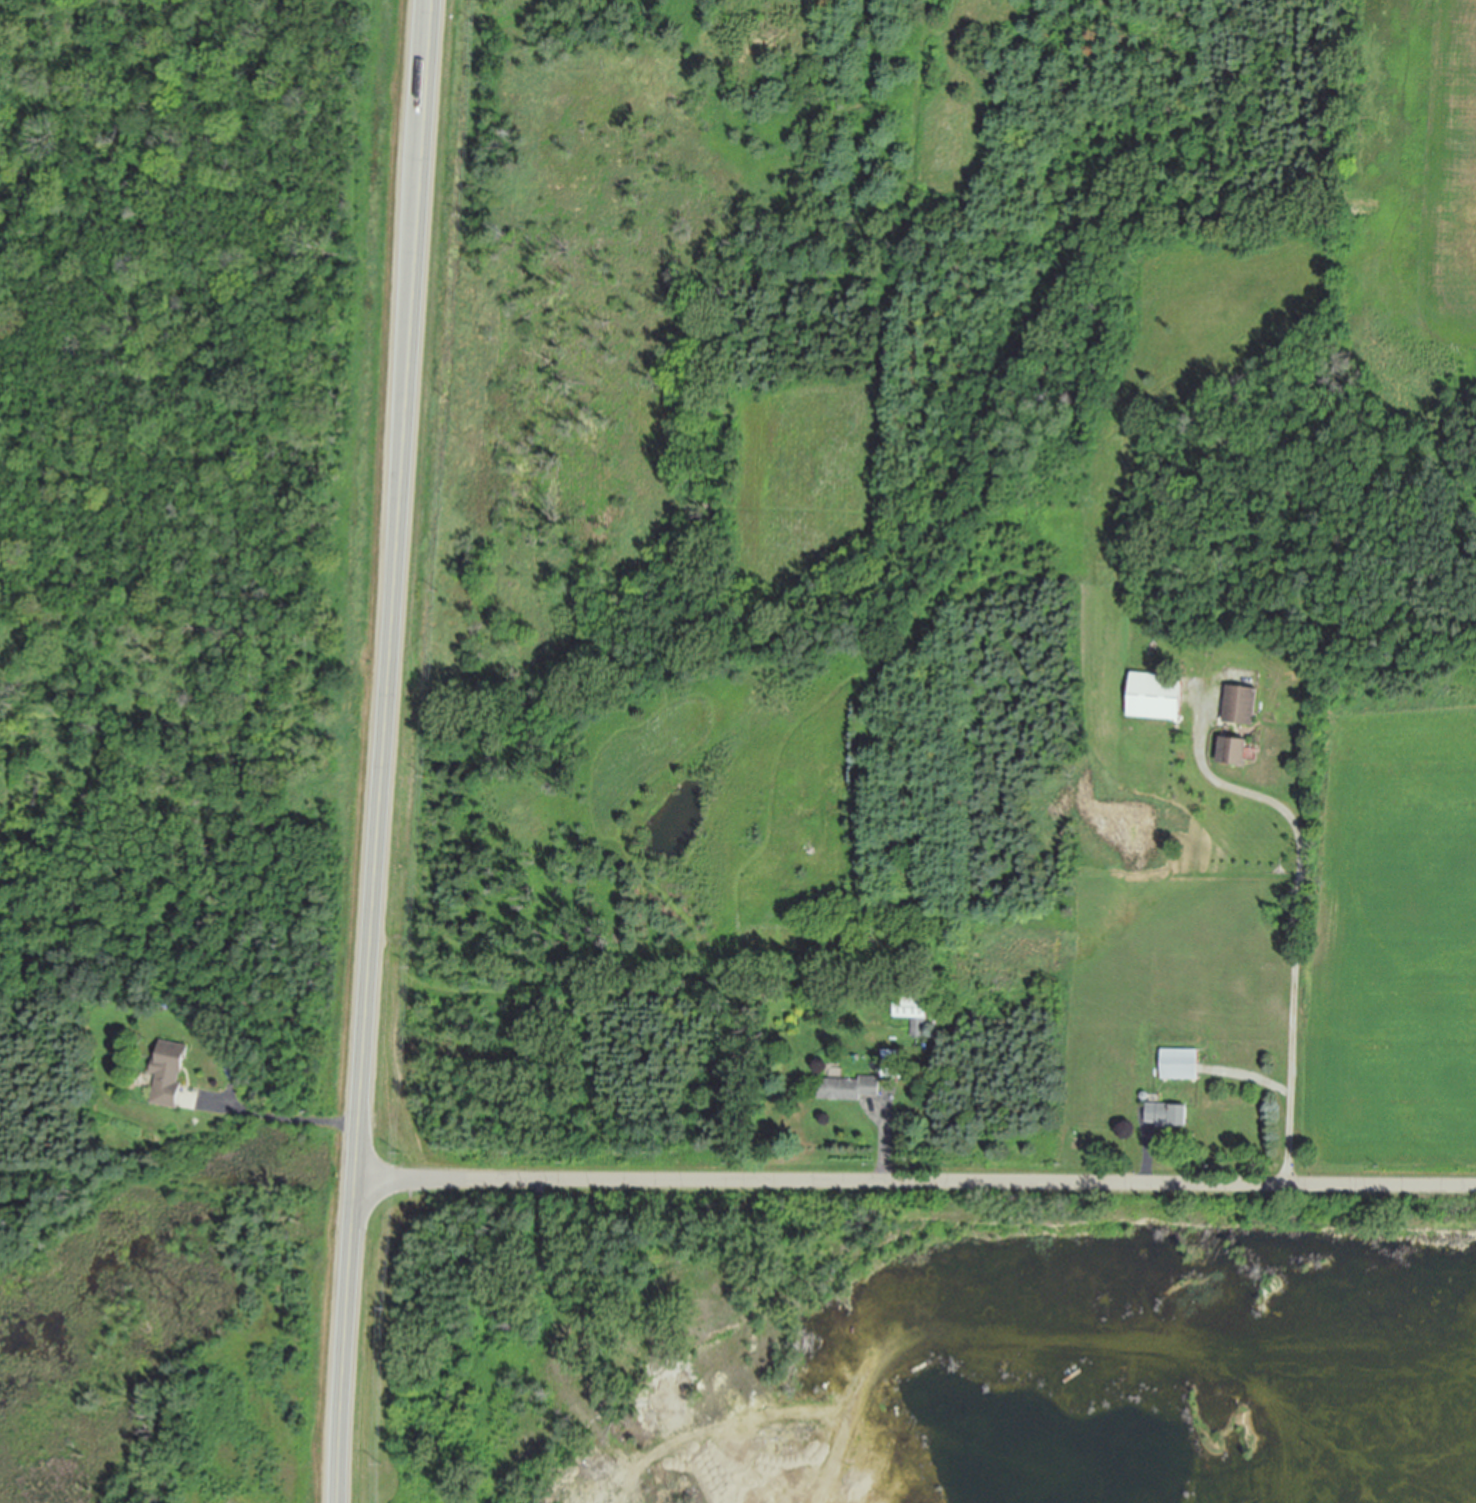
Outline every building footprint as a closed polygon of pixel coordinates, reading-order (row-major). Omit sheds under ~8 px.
[(1133,670),(1184,675),(1181,718),(1129,714),(1133,670)] [(1258,686),(1254,723),(1224,720),(1228,683),(1258,686)] [(1222,734),(1249,738),(1245,763),(1218,760),(1222,734)] [(804,915),(822,915),(822,924),(804,924),(804,915)] [(896,996),(929,997),(928,1036),(912,1035),(913,1016),(896,1015),(896,996)] [(80,1025),(73,1016),(78,1012),(85,1021),(80,1025)] [(153,1071),(155,1060),(159,1061),(163,1040),(189,1045),(184,1072),(182,1072),(180,1082),(185,1083),(185,1086),(184,1086),(180,1105),(181,1105),(180,1108),(153,1102),(159,1072),(153,1071)] [(1163,1048),(1200,1049),(1199,1078),(1163,1078),(1163,1048)] [(884,1049),(904,1050),(903,1077),(883,1076),(884,1049)] [(821,1077),(861,1079),(861,1075),(881,1076),(880,1095),(862,1094),(862,1099),(820,1097),(821,1077)] [(1148,1103),(1172,1104),(1189,1105),(1188,1126),(1170,1125),(1170,1124),(1159,1124),(1159,1121),(1147,1121),(1148,1103)]
